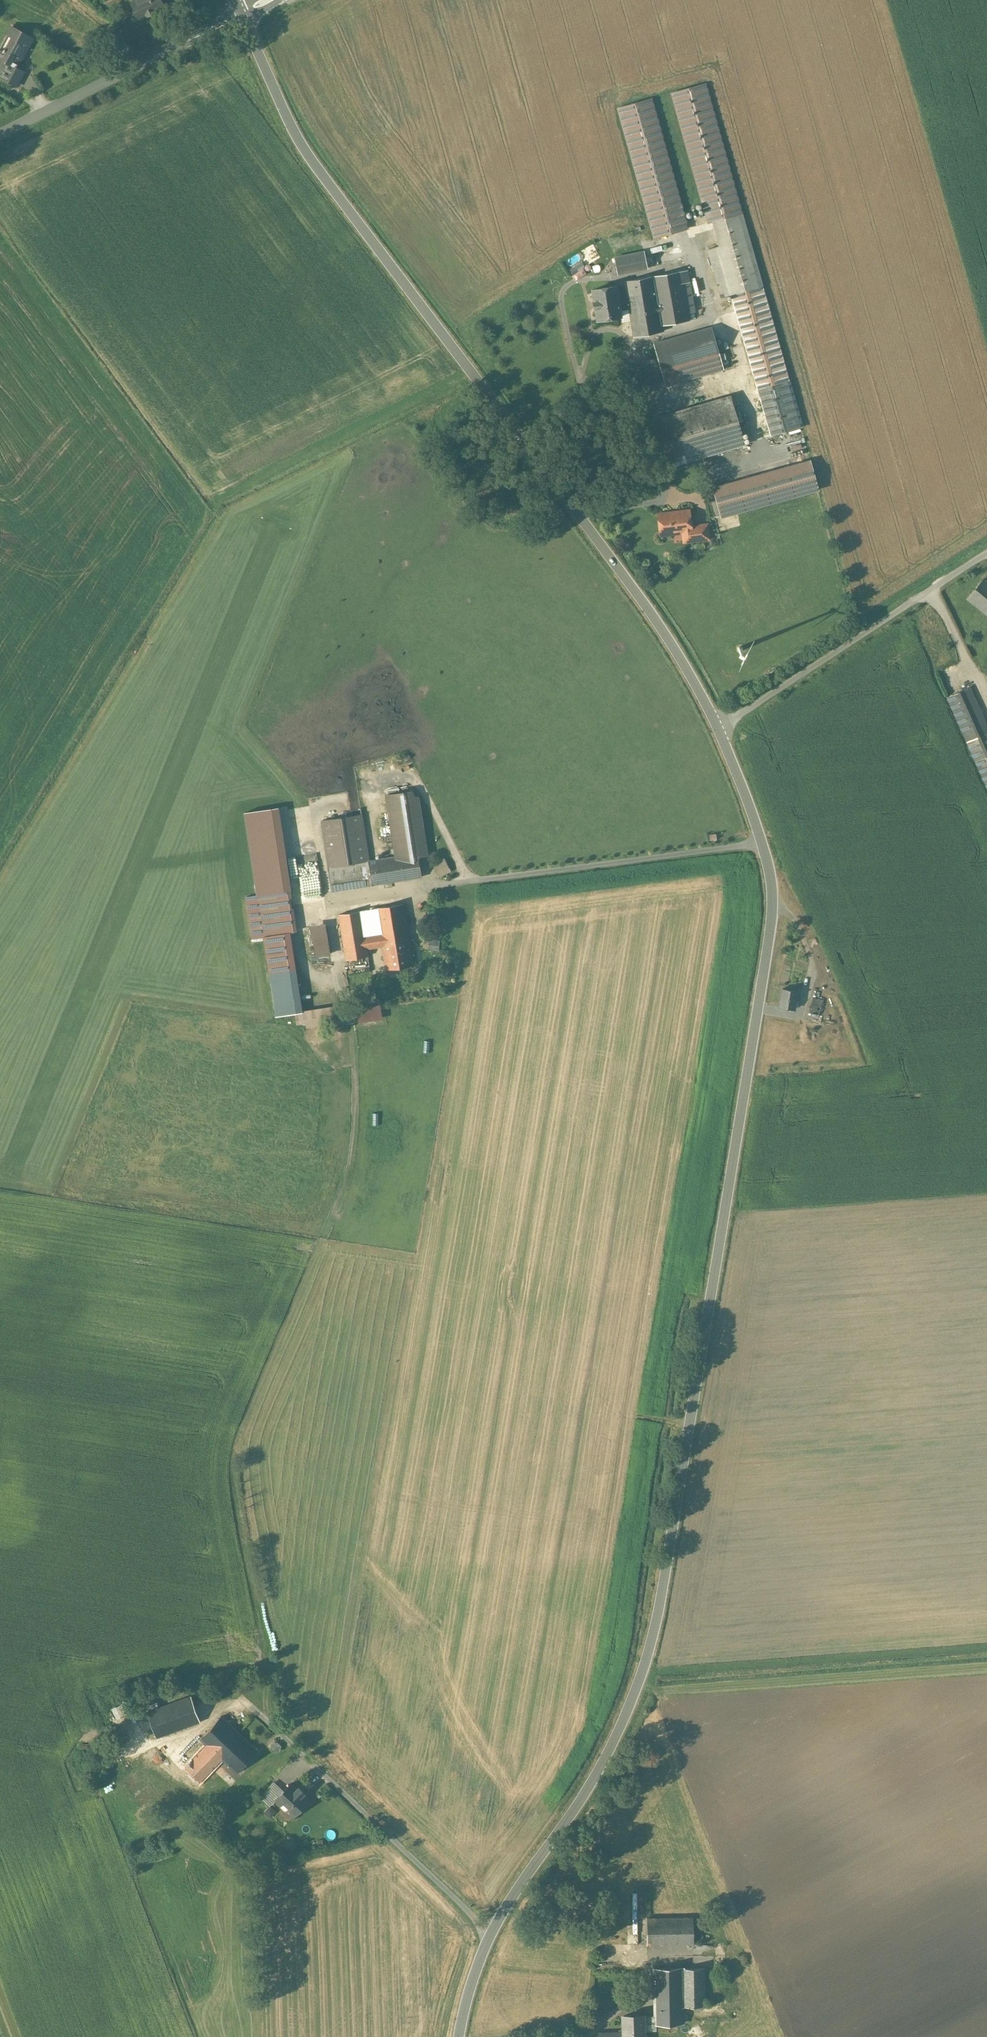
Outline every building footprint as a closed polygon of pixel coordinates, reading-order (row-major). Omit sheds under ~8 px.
[(131,2),(140,19),(164,8),(161,0),(136,0),(131,2)] [(11,26),(0,47),(0,59),(9,63),(16,67),(26,48),(27,48),(33,38),(29,36),(30,35),(18,29),(17,30),(11,26)] [(16,67),(9,63),(1,78),(15,85),(23,71),(16,67)] [(740,213),(704,83),(673,92),(709,222),(712,221),(740,213)] [(686,228),(650,99),(619,107),(651,220),(655,237),(686,228)] [(740,213),(712,221),(719,245),(707,249),(720,298),(731,295),(731,294),(760,286),(740,213)] [(644,251),(614,257),(617,274),(647,268),(644,251)] [(687,270),(624,281),(627,296),(625,296),(626,300),(618,301),(620,310),(629,309),(634,336),(661,331),(661,332),(662,332),(663,331),(663,330),(664,330),(662,325),(689,320),(688,313),(683,284),(690,283),(687,270)] [(690,283),(683,284),(688,313),(694,312),(690,283)] [(616,286),(592,290),(594,302),(593,302),(594,308),(595,308),(597,320),(621,316),(620,310),(618,301),(616,286)] [(760,286),(731,294),(731,295),(758,390),(787,382),(760,286)] [(712,327),(654,343),(661,370),(719,354),(712,327)] [(719,354),(661,370),(666,386),(724,370),(719,354)] [(787,382),(758,390),(771,435),(800,427),(787,382)] [(730,395),(652,418),(666,466),(743,444),(730,395)] [(809,460),(713,487),(721,516),(817,489),(809,460)] [(688,510),(658,513),(661,535),(681,532),(683,534),(690,533),(691,541),(709,538),(707,524),(690,526),(688,510)] [(983,579),(967,599),(986,615),(986,582),(983,579)] [(970,687),(947,697),(967,741),(986,732),(986,726),(970,687)] [(967,742),(986,786),(986,733),(967,742)] [(411,792),(359,800),(361,815),(362,815),(369,861),(417,854),(426,852),(417,797),(412,798),(411,792)] [(361,815),(321,821),(328,868),(368,861),(369,861),(362,815),(361,815)] [(369,861),(368,861),(372,884),(420,877),(417,854),(369,861)] [(444,859),(434,864),(440,875),(450,870),(444,859)] [(328,868),(332,891),(372,884),(368,861),(328,868)] [(291,889),(267,893),(274,935),(290,932),(297,931),(291,889)] [(290,932),(274,935),(267,893),(257,894),(269,972),(295,968),(293,952),(291,951),(291,949),(289,945),(289,941),(290,938),(290,932)] [(403,904),(339,914),(346,959),(368,956),(366,948),(382,946),(409,942),(403,904)] [(324,923),(312,925),(313,936),(315,938),(315,941),(315,944),(315,947),(316,955),(330,953),(324,923)] [(294,933),(290,938),(293,952),(297,955),(303,956),(308,955),(313,951),(315,947),(313,936),(309,932),(304,930),(299,931),(294,933)] [(442,939),(432,939),(431,949),(442,950),(442,939)] [(409,942),(382,946),(386,969),(413,965),(409,942)] [(295,968),(269,972),(276,1016),(302,1012),(295,968)] [(797,990),(782,988),(779,1006),(794,1008),(797,990)] [(823,1000),(813,997),(809,1013),(819,1015),(823,1000)] [(359,1007),(362,1023),(386,1018),(383,1003),(359,1007)] [(191,1696),(148,1712),(156,1736),(200,1720),(191,1696)] [(125,1703),(114,1707),(118,1718),(129,1714),(125,1703)] [(221,1716),(201,1737),(207,1743),(217,1752),(237,1731),(221,1716)] [(237,1731),(217,1752),(222,1757),(237,1772),(257,1751),(237,1731)] [(275,1741),(273,1749),(281,1751),(283,1743),(275,1741)] [(207,1743),(184,1768),(199,1782),(222,1757),(217,1752),(207,1743)] [(162,1748),(147,1762),(157,1772),(172,1758),(162,1748)] [(291,1782),(276,1799),(280,1803),(280,1806),(284,1809),(288,1809),(294,1815),(309,1798),(303,1792),(304,1791),(299,1786),(297,1788),(291,1782)] [(693,1917),(647,1917),(647,1943),(693,1943),(693,1917)] [(704,1967),(654,1968),(655,2015),(655,2023),(684,2022),(683,2021),(683,2006),(705,2005),(704,1967)] [(624,2015),(624,2021),(624,2022),(625,2031),(624,2031),(623,2031),(624,2036),(644,2036),(644,2023),(643,2015),(643,2014),(624,2015)] [(655,2015),(643,2015),(644,2023),(655,2023),(655,2015)]
